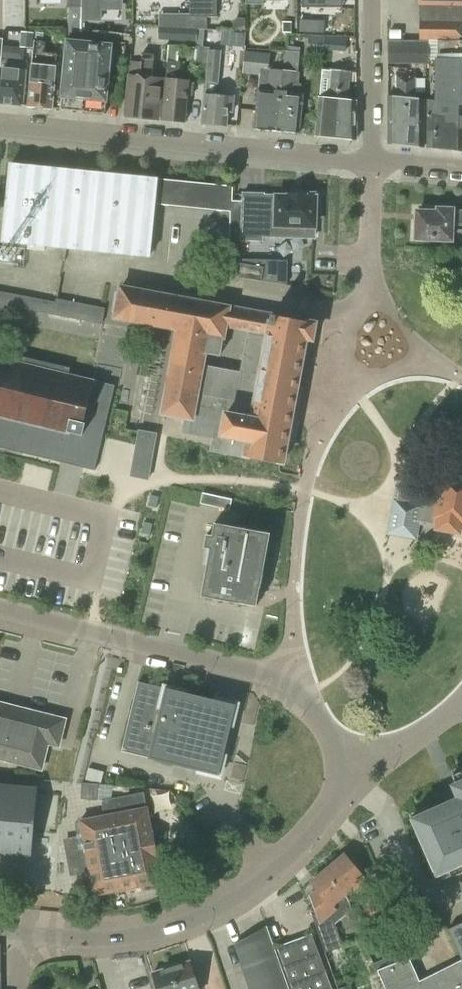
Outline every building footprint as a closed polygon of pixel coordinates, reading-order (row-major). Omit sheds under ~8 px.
[(69,8),(81,8),(81,0),(69,0),(69,8)] [(83,20),(102,20),(102,0),(83,0),(83,20)] [(189,18),(217,18),(217,0),(190,0),(189,14),(189,18)] [(302,8),(326,8),(326,0),(302,0),(302,8)] [(422,41),(431,41),(461,41),(461,0),(422,0),(422,41)] [(175,14),(175,27),(189,27),(189,18),(189,14),(175,14)] [(299,34),(309,34),(310,22),(300,21),(299,34)] [(225,44),(249,44),(249,30),(225,30),(225,44)] [(29,107),(52,109),(57,55),(45,54),(46,40),(35,39),(34,53),(29,107)] [(60,110),(83,113),(90,44),(67,41),(60,110)] [(429,61),(431,61),(431,41),(422,41),(422,42),(388,42),(388,64),(429,65),(429,61)] [(431,61),(438,61),(438,102),(429,101),(428,148),(461,151),(461,41),(431,41),(431,61)] [(179,64),(181,45),(181,44),(177,44),(170,43),(168,63),(162,121),(185,123),(187,95),(193,96),(194,82),(179,81),(181,64),(179,64)] [(90,44),(83,113),(106,115),(113,46),(90,44)] [(195,66),(206,68),(209,45),(198,44),(197,47),(195,66)] [(209,45),(206,68),(208,68),(202,125),(226,127),(228,112),(232,113),(234,97),(218,96),(221,56),(230,57),(230,48),(231,45),(209,45)] [(254,130),(277,132),(286,51),(284,51),(283,70),(269,69),(271,52),(244,50),(242,73),(260,74),(258,90),(254,130)] [(286,51),(277,132),(299,135),(303,95),(301,95),(302,83),(299,83),(300,72),(298,71),(300,53),(286,51)] [(143,52),(140,77),(130,76),(126,117),(158,120),(162,79),(153,78),(156,53),(143,52)] [(0,95),(0,104),(23,106),(26,72),(27,62),(2,59),(0,77),(0,80),(2,80),(0,95)] [(337,104),(337,138),(357,140),(356,102),(348,101),(350,72),(356,73),(356,59),(346,59),(346,70),(341,70),(337,104)] [(317,136),(337,138),(337,104),(341,70),(330,70),(327,99),(320,99),(317,136)] [(389,144),(407,145),(407,75),(397,74),(397,98),(389,97),(389,144)] [(407,75),(407,145),(425,147),(425,101),(416,100),(416,76),(407,75)] [(241,241),(242,203),(233,203),(234,188),(156,179),(9,165),(2,243),(65,249),(148,257),(153,204),(230,212),(230,239),(241,239),(241,241)] [(263,204),(242,203),(241,241),(263,241),(263,237),(280,237),(284,239),(288,239),(293,237),(297,238),(298,228),(315,229),(315,227),(317,225),(318,224),(319,221),(319,218),(319,215),(318,213),(316,211),(316,196),(290,195),(290,199),(263,198),(263,204)] [(418,240),(453,241),(453,225),(461,226),(461,212),(453,212),(453,210),(440,210),(440,214),(419,213),(418,226),(416,226),(416,236),(418,236),(418,240)] [(236,278),(261,282),(264,268),(239,263),(236,278)] [(211,452),(281,465),(284,445),(289,418),(294,419),(295,411),(290,410),(303,341),(311,343),(315,325),(231,309),(145,293),(121,289),(115,320),(179,332),(163,416),(216,426),(213,445),(211,452)] [(2,307),(31,312),(31,311),(102,324),(105,308),(55,299),(55,302),(0,292),(0,306),(2,307)] [(84,461),(83,467),(95,470),(100,448),(96,448),(99,436),(101,437),(112,387),(0,360),(0,440),(84,461)] [(136,445),(130,476),(148,479),(156,434),(156,433),(139,429),(136,445)] [(461,529),(461,482),(461,478),(445,475),(443,483),(411,478),(411,479),(402,485),(401,485),(398,502),(396,501),(391,534),(411,538),(414,520),(439,524),(438,530),(461,534),(461,529)] [(200,503),(230,510),(232,499),(203,493),(200,503)] [(212,536),(206,535),(204,548),(210,549),(201,597),(256,607),(259,591),(260,589),(261,589),(271,534),(234,527),(214,523),(212,536)] [(139,682),(122,751),(219,775),(236,705),(139,682)] [(41,770),(47,744),(58,746),(65,720),(4,705),(0,704),(0,759),(41,770)] [(461,865),(461,766),(450,771),(449,771),(453,780),(449,782),(455,795),(449,798),(410,817),(436,877),(461,865)] [(81,797),(110,800),(112,785),(83,783),(81,797)] [(35,862),(41,790),(0,786),(0,859),(35,862)] [(104,816),(80,821),(83,838),(65,841),(72,875),(89,872),(94,896),(161,883),(144,794),(101,802),(104,816)] [(328,871),(326,872),(349,899),(359,890),(373,922),(383,917),(357,859),(352,863),(345,855),(336,863),(333,862),(327,867),(328,871)] [(349,899),(326,872),(325,873),(321,872),(315,877),(316,880),(313,883),(319,890),(311,897),(315,910),(311,912),(325,952),(343,946),(333,919),(330,915),(338,910),(349,899)] [(447,929),(461,958),(461,922),(447,929)] [(288,981),(276,947),(274,947),(267,927),(234,946),(249,988),(291,988),(288,981)] [(276,947),(288,981),(291,988),(333,988),(312,934),(276,947)] [(377,970),(385,988),(461,988),(461,960),(419,981),(409,958),(377,970)] [(170,967),(177,988),(199,988),(191,963),(183,966),(182,963),(170,967)] [(170,967),(159,970),(160,973),(152,975),(156,988),(177,988),(170,967)] [(377,970),(364,976),(369,988),(385,988),(377,970)]
